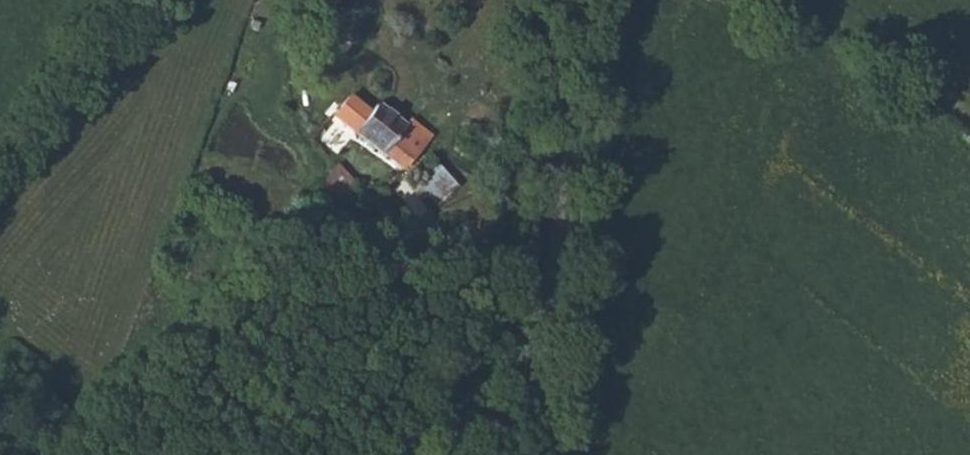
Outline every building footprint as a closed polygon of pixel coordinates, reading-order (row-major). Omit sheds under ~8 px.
[(333,112),(404,169),(419,148),(431,132),(411,117),(407,122),(377,98),(368,109),(349,93),(333,112)] [(355,181),(338,162),(320,178),(320,192),(328,197),(334,194),(337,197),(355,181)] [(443,197),(457,180),(438,164),(424,181),(443,197)]
